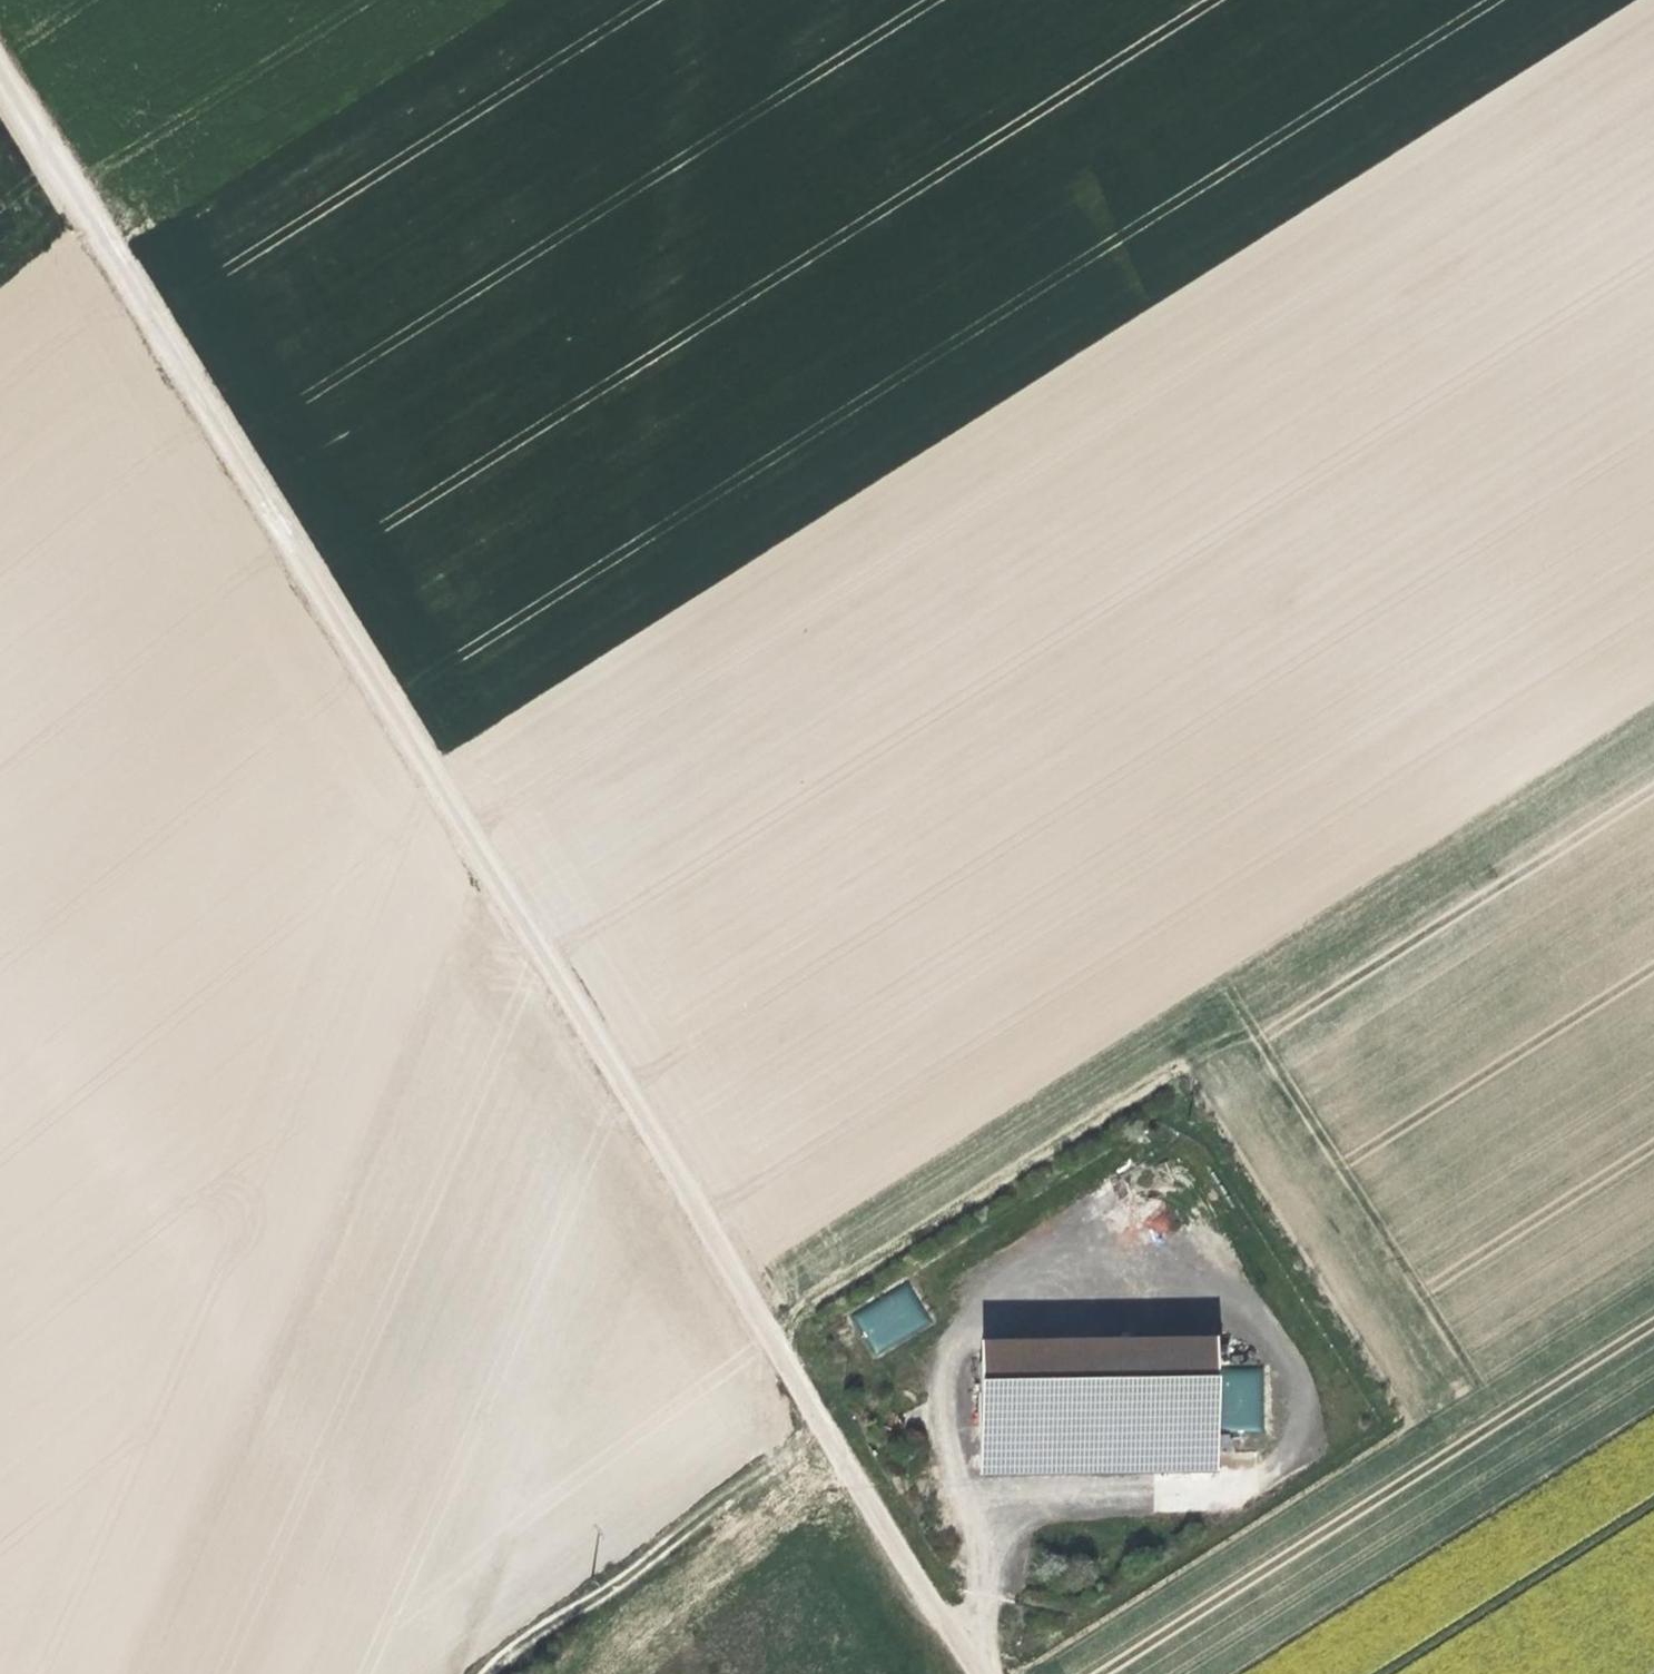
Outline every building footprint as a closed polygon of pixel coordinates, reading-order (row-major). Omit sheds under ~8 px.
[(1151,1221),(1159,1235),(1176,1226),(1168,1212),(1151,1221)] [(907,1281),(854,1315),(878,1352),(931,1318),(907,1281)] [(1219,1337),(982,1342),(986,1381),(978,1479),(1214,1474),(1222,1379),(1219,1337)]
